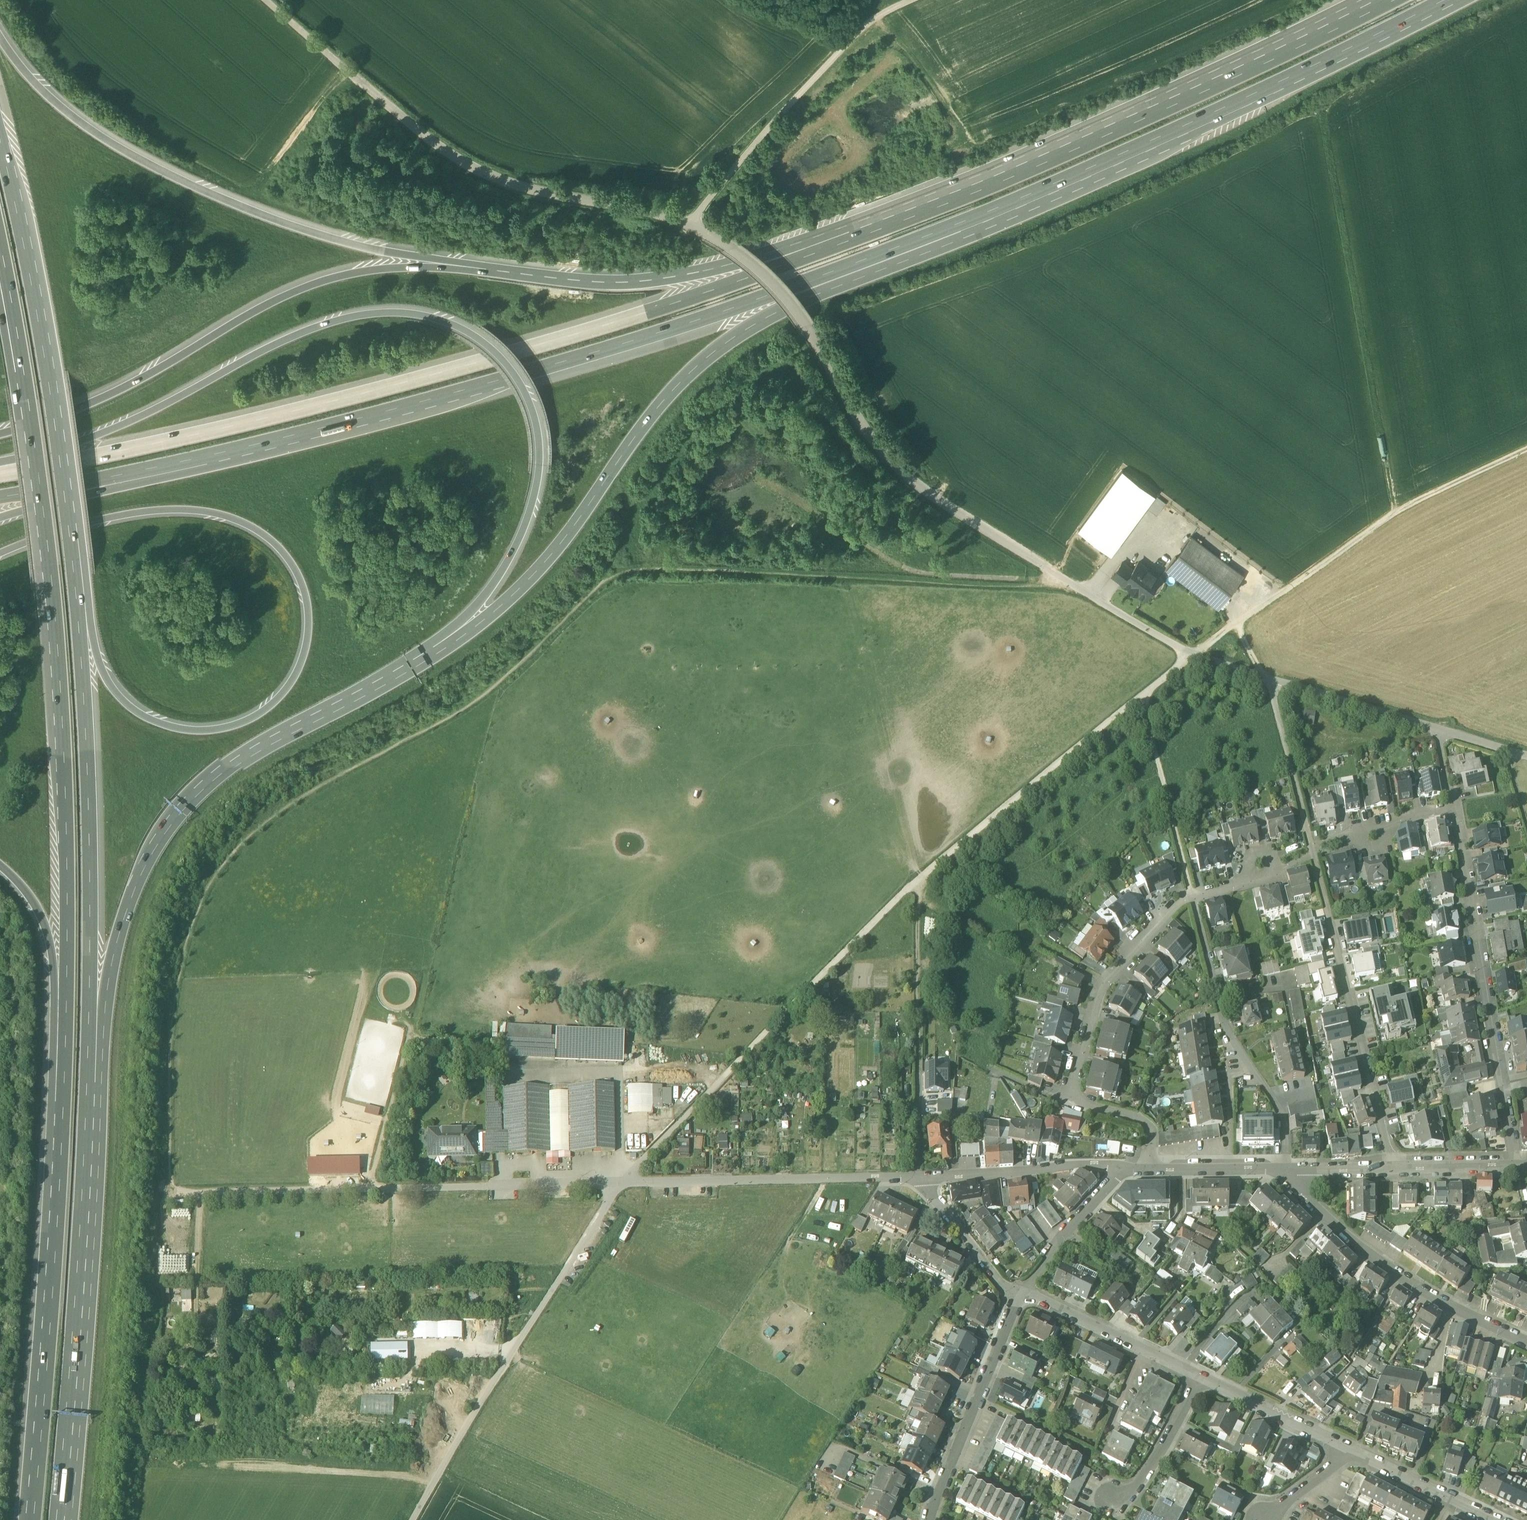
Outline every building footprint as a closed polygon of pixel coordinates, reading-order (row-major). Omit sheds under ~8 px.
[(1122,470),(1079,528),(1111,552),(1154,495),(1122,470)] [(1191,535),(1166,569),(1218,608),(1243,575),(1191,535)] [(1133,569),(1123,561),(1112,575),(1123,583),(1124,581),(1133,569)] [(1160,577),(1139,561),(1133,569),(1124,581),(1129,585),(1128,586),(1137,592),(1137,591),(1145,597),(1160,577)] [(1315,713),(1305,711),(1302,726),(1313,727),(1315,713)] [(1479,777),(1477,767),(1473,768),(1472,759),(1450,763),(1452,774),(1455,773),(1456,780),(1463,779),(1464,781),(1462,782),(1465,791),(1475,788),(1486,785),(1485,781),(1484,776),(1479,777)] [(1415,783),(1413,773),(1407,774),(1407,775),(1408,775),(1410,788),(1416,786),(1415,783)] [(1436,774),(1421,776),(1422,782),(1425,796),(1425,798),(1440,795),(1436,774)] [(1407,775),(1394,777),(1396,789),(1398,788),(1399,791),(1397,792),(1399,803),(1413,800),(1410,788),(1408,775),(1407,775)] [(1486,785),(1475,788),(1477,798),(1494,794),(1492,780),(1485,781),(1486,785)] [(1383,782),(1367,784),(1369,799),(1371,808),(1387,805),(1383,782)] [(1422,782),(1415,783),(1416,786),(1418,797),(1425,796),(1422,782)] [(1354,784),(1341,786),(1344,806),(1346,813),(1359,810),(1354,784)] [(1344,806),(1341,786),(1335,787),(1338,807),(1344,806)] [(1338,807),(1335,787),(1328,789),(1329,795),(1330,794),(1332,808),(1338,807)] [(1329,795),(1321,796),(1319,799),(1313,800),(1314,802),(1312,804),(1313,808),(1315,809),(1318,826),(1325,824),(1326,827),(1336,825),(1332,808),(1330,794),(1329,795)] [(1364,800),(1366,813),(1372,812),(1371,808),(1369,799),(1364,800)] [(1294,803),(1288,805),(1290,811),(1292,818),(1297,817),(1294,803)] [(1261,827),(1261,830),(1267,828),(1264,817),(1265,817),(1263,811),(1257,813),(1261,827)] [(1290,811),(1277,814),(1283,837),(1295,834),(1292,818),(1290,811)] [(1257,813),(1251,814),(1252,820),(1253,820),(1255,828),(1261,827),(1257,813)] [(1265,817),(1264,817),(1267,828),(1270,840),(1283,837),(1277,814),(1265,817)] [(1252,820),(1240,823),(1246,846),(1259,843),(1255,828),(1253,820),(1252,820)] [(1228,826),(1230,837),(1233,850),(1246,846),(1240,823),(1228,826)] [(1500,824),(1484,827),(1485,833),(1497,830),(1497,831),(1501,830),(1500,824)] [(1227,825),(1221,827),(1223,835),(1224,839),(1230,837),(1228,826),(1227,825)] [(1439,825),(1427,827),(1428,836),(1426,836),(1428,844),(1430,843),(1431,852),(1448,849),(1448,848),(1453,847),(1451,840),(1446,840),(1444,825),(1439,826),(1439,825)] [(1414,830),(1407,832),(1407,831),(1401,832),(1398,837),(1399,842),(1397,842),(1398,849),(1401,849),(1402,855),(1418,852),(1416,837),(1414,830)] [(1485,833),(1473,835),(1476,851),(1500,846),(1497,831),(1497,830),(1485,833)] [(1223,835),(1217,836),(1219,843),(1222,854),(1228,852),(1224,839),(1223,835)] [(1422,835),(1416,837),(1418,852),(1418,856),(1426,855),(1422,835)] [(1219,843),(1207,846),(1213,869),(1225,866),(1222,854),(1219,843)] [(1193,846),(1187,847),(1191,861),(1197,860),(1194,849),(1193,846)] [(1207,846),(1194,849),(1197,860),(1200,873),(1213,869),(1207,846)] [(1506,851),(1490,854),(1491,860),(1501,858),(1507,857),(1506,851)] [(1172,854),(1163,859),(1165,865),(1166,864),(1170,873),(1176,870),(1172,854)] [(1349,854),(1338,856),(1339,858),(1327,860),(1327,862),(1326,865),(1326,868),(1328,870),(1332,887),(1339,885),(1339,889),(1348,887),(1347,884),(1355,882),(1353,876),(1350,856),(1349,854)] [(1355,855),(1350,856),(1353,876),(1359,875),(1358,866),(1355,855)] [(1491,860),(1479,862),(1480,869),(1478,870),(1480,876),(1481,876),(1482,882),(1505,878),(1501,858),(1491,860)] [(1383,859),(1372,861),(1373,863),(1364,864),(1365,865),(1368,882),(1368,885),(1374,884),(1374,885),(1382,884),(1381,883),(1387,882),(1383,859)] [(1165,865),(1162,866),(1161,864),(1152,868),(1163,892),(1166,891),(1166,889),(1175,885),(1170,873),(1166,864),(1165,865)] [(1365,865),(1358,866),(1359,875),(1361,883),(1368,882),(1365,865)] [(1163,892),(1152,868),(1139,874),(1145,886),(1150,897),(1150,896),(1160,892),(1160,893),(1163,892)] [(1305,870),(1287,874),(1290,887),(1293,899),(1294,899),(1311,895),(1305,870)] [(1446,873),(1427,876),(1428,884),(1448,881),(1446,873)] [(1428,884),(1425,885),(1427,895),(1426,895),(1426,896),(1427,896),(1428,903),(1432,903),(1441,901),(1452,899),(1453,899),(1452,890),(1455,886),(1450,883),(1448,883),(1448,881),(1428,884)] [(1504,884),(1488,887),(1489,894),(1505,891),(1504,884)] [(1137,889),(1135,885),(1129,890),(1131,893),(1128,895),(1135,905),(1143,899),(1137,889)] [(1145,886),(1137,889),(1143,899),(1145,902),(1152,899),(1150,896),(1150,897),(1145,886)] [(1290,887),(1284,888),(1285,891),(1289,905),(1295,904),(1294,899),(1293,899),(1290,887)] [(1278,890),(1259,894),(1260,898),(1263,910),(1264,915),(1283,910),(1278,893),(1278,890)] [(1505,891),(1489,894),(1485,894),(1489,915),(1515,911),(1510,890),(1505,891)] [(1285,891),(1278,893),(1283,910),(1290,909),(1289,905),(1285,891)] [(1135,905),(1128,895),(1118,903),(1132,922),(1143,914),(1135,905)] [(1260,898),(1254,900),(1257,911),(1263,910),(1260,898)] [(1452,899),(1441,901),(1442,908),(1451,906),(1453,906),(1452,899)] [(1220,901),(1206,904),(1211,925),(1218,923),(1219,926),(1223,925),(1223,926),(1227,925),(1226,924),(1223,910),(1220,901)] [(1118,903),(1107,911),(1114,920),(1122,930),(1132,922),(1118,903)] [(1442,908),(1434,910),(1435,916),(1453,913),(1451,906),(1442,908)] [(1229,909),(1223,910),(1226,924),(1232,923),(1229,909)] [(1107,911),(1104,914),(1102,910),(1096,915),(1107,925),(1114,920),(1107,911)] [(1311,912),(1300,914),(1302,926),(1314,923),(1311,912)] [(1435,916),(1431,917),(1432,928),(1435,927),(1437,936),(1445,935),(1457,933),(1458,933),(1457,925),(1458,925),(1456,916),(1455,916),(1455,913),(1435,916)] [(1096,915),(1095,914),(1090,919),(1097,924),(1094,928),(1102,934),(1108,926),(1107,925),(1096,915)] [(1351,918),(1353,925),(1368,923),(1370,922),(1369,915),(1351,918)] [(1508,922),(1495,924),(1496,932),(1499,931),(1501,937),(1491,939),(1496,964),(1507,962),(1506,954),(1515,952),(1514,947),(1521,945),(1518,927),(1509,928),(1508,922)] [(1310,959),(1322,956),(1319,944),(1323,943),(1319,925),(1315,926),(1314,923),(1302,926),(1305,935),(1297,937),(1303,961),(1310,959)] [(1344,927),(1347,947),(1371,943),(1368,923),(1353,925),(1344,927)] [(1102,934),(1094,928),(1086,938),(1105,952),(1113,942),(1102,934)] [(1191,949),(1174,932),(1170,936),(1166,941),(1185,959),(1191,953),(1189,951),(1191,949)] [(1457,933),(1445,935),(1447,942),(1458,940),(1457,933)] [(1105,952),(1086,938),(1079,948),(1078,949),(1086,954),(1098,963),(1105,952)] [(1185,959),(1166,941),(1161,946),(1158,949),(1168,959),(1176,966),(1178,963),(1180,965),(1185,959)] [(1086,954),(1078,949),(1079,948),(1074,945),(1070,950),(1083,959),(1086,954)] [(1461,946),(1439,950),(1442,969),(1442,970),(1447,969),(1465,966),(1461,946)] [(1379,948),(1363,951),(1364,959),(1371,958),(1380,956),(1379,948)] [(1226,949),(1214,952),(1216,958),(1219,957),(1227,955),(1226,949)] [(1227,955),(1219,957),(1226,985),(1226,986),(1237,983),(1252,979),(1244,950),(1227,955)] [(1310,959),(1311,965),(1324,962),(1322,956),(1310,959)] [(1073,967),(1058,958),(1055,964),(1064,969),(1070,972),(1073,967)] [(1160,968),(1150,958),(1146,962),(1142,967),(1161,984),(1167,978),(1165,977),(1167,975),(1167,974),(1160,968)] [(1364,959),(1352,961),(1355,979),(1374,976),(1371,958),(1364,959)] [(1176,966),(1168,959),(1164,963),(1174,973),(1178,968),(1176,966)] [(1277,961),(1260,966),(1262,977),(1280,973),(1277,961)] [(1317,976),(1326,973),(1324,962),(1311,965),(1306,966),(1310,978),(1317,976)] [(1525,962),(1508,967),(1509,974),(1512,974),(1526,972),(1525,962)] [(1174,973),(1164,963),(1160,968),(1167,974),(1167,975),(1170,977),(1174,973)] [(1306,966),(1294,969),(1298,987),(1301,986),(1311,984),(1309,978),(1306,966)] [(1161,984),(1142,967),(1137,971),(1138,971),(1134,975),(1144,985),(1152,991),(1154,989),(1155,990),(1161,984)] [(1070,972),(1064,969),(1058,979),(1064,982),(1061,990),(1076,994),(1078,990),(1084,980),(1070,972)] [(1442,970),(1442,969),(1435,970),(1436,979),(1449,977),(1447,969),(1442,970)] [(1326,973),(1317,976),(1321,990),(1320,990),(1323,1004),(1337,1000),(1333,985),(1335,984),(1332,972),(1326,973)] [(1509,974),(1496,976),(1499,996),(1515,994),(1512,974),(1509,974)] [(1436,979),(1435,979),(1437,990),(1441,989),(1440,986),(1451,983),(1450,977),(1449,977),(1436,979)] [(1237,983),(1226,986),(1226,985),(1225,985),(1227,992),(1239,991),(1237,983)] [(1451,983),(1440,986),(1441,989),(1443,998),(1447,997),(1448,1003),(1469,999),(1467,992),(1469,991),(1468,983),(1452,986),(1451,983)] [(1311,984),(1301,986),(1301,989),(1302,989),(1303,993),(1312,990),(1311,984)] [(1140,989),(1136,985),(1131,993),(1141,999),(1143,1001),(1146,995),(1140,989)] [(1152,991),(1144,985),(1140,989),(1146,995),(1151,999),(1156,994),(1152,991)] [(1131,993),(1120,987),(1117,992),(1114,997),(1137,1010),(1141,1003),(1139,1002),(1141,999),(1131,993)] [(1061,990),(1060,990),(1057,1001),(1063,1003),(1077,1006),(1080,995),(1076,994),(1061,990)] [(1389,990),(1369,995),(1377,1028),(1384,1027),(1388,1041),(1401,1037),(1400,1034),(1416,1030),(1408,999),(1392,1003),(1389,990)] [(1300,994),(1290,996),(1294,1020),(1305,1018),(1300,994)] [(1137,1010),(1114,997),(1111,1003),(1109,1007),(1121,1014),(1130,1019),(1131,1016),(1133,1017),(1137,1010)] [(1057,1001),(1048,998),(1047,1004),(1062,1009),(1063,1003),(1057,1001)] [(1047,1004),(1042,1003),(1041,1010),(1050,1012),(1060,1014),(1062,1009),(1047,1004)] [(1256,1006),(1241,1010),(1245,1029),(1260,1025),(1256,1006)] [(1334,1008),(1322,1011),(1324,1020),(1336,1017),(1334,1008)] [(1453,1008),(1437,1011),(1438,1018),(1446,1017),(1446,1015),(1454,1014),(1453,1008)] [(1454,1014),(1446,1015),(1446,1017),(1449,1032),(1477,1028),(1474,1010),(1454,1014)] [(1060,1014),(1050,1012),(1049,1017),(1047,1016),(1045,1025),(1070,1032),(1071,1028),(1069,1028),(1072,1018),(1060,1014)] [(1130,1019),(1121,1014),(1116,1022),(1130,1025),(1133,1020),(1130,1019)] [(1205,1015),(1193,1017),(1195,1028),(1203,1027),(1207,1026),(1205,1015)] [(1321,1020),(1324,1034),(1347,1028),(1344,1015),(1336,1017),(1324,1020),(1321,1020)] [(1511,1041),(1526,1038),(1526,1022),(1516,1024),(1509,1025),(1508,1025),(1511,1041)] [(1070,1032),(1045,1025),(1043,1034),(1044,1034),(1043,1038),(1043,1039),(1052,1041),(1065,1045),(1068,1034),(1069,1035),(1070,1032)] [(1118,1029),(1104,1025),(1096,1054),(1109,1058),(1114,1059),(1121,1061),(1124,1051),(1128,1052),(1129,1049),(1125,1047),(1129,1032),(1123,1030),(1123,1031),(1118,1029)] [(552,1029),(507,1026),(506,1041),(551,1043),(552,1029)] [(1195,1028),(1179,1031),(1181,1043),(1205,1040),(1203,1027),(1195,1028)] [(1328,1048),(1331,1047),(1342,1044),(1351,1042),(1347,1028),(1324,1034),(1328,1048)] [(1477,1028),(1449,1032),(1430,1037),(1431,1043),(1432,1042),(1433,1042),(1441,1041),(1441,1039),(1450,1037),(1452,1048),(1457,1047),(1474,1044),(1480,1043),(1477,1028)] [(625,1034),(557,1032),(556,1062),(624,1064),(625,1034)] [(1295,1035),(1271,1041),(1275,1057),(1298,1052),(1299,1052),(1295,1035)] [(1052,1041),(1043,1039),(1043,1038),(1035,1036),(1033,1042),(1051,1047),(1052,1041)] [(1450,1037),(1441,1039),(1441,1041),(1443,1050),(1435,1051),(1437,1059),(1458,1055),(1457,1047),(1452,1048),(1450,1037)] [(1511,1041),(1517,1072),(1526,1070),(1526,1038),(1511,1041)] [(1205,1040),(1181,1043),(1183,1055),(1206,1052),(1205,1040)] [(551,1043),(506,1041),(505,1058),(555,1061),(556,1043),(551,1043)] [(1051,1047),(1033,1042),(1032,1049),(1040,1051),(1040,1050),(1049,1053),(1051,1047)] [(1331,1047),(1333,1056),(1343,1053),(1345,1053),(1342,1044),(1331,1047)] [(1049,1053),(1040,1050),(1040,1051),(1039,1055),(1037,1055),(1034,1063),(1060,1070),(1060,1067),(1059,1067),(1062,1056),(1049,1053)] [(1206,1052),(1183,1055),(1177,1056),(1179,1069),(1185,1068),(1208,1064),(1206,1052)] [(1298,1052),(1275,1057),(1282,1083),(1304,1078),(1298,1052)] [(1333,1056),(1331,1056),(1334,1068),(1346,1065),(1343,1053),(1333,1056)] [(1482,1057),(1471,1060),(1473,1067),(1484,1064),(1482,1057)] [(1473,1067),(1449,1072),(1446,1061),(1438,1062),(1444,1089),(1449,1088),(1461,1085),(1467,1084),(1487,1079),(1484,1064),(1473,1067)] [(1060,1070),(1034,1063),(1032,1072),(1034,1073),(1033,1077),(1042,1080),(1054,1083),(1057,1073),(1059,1073),(1060,1070)] [(1331,1068),(1334,1082),(1357,1077),(1354,1063),(1346,1065),(1334,1068),(1331,1068)] [(1208,1064),(1185,1068),(1187,1080),(1191,1079),(1210,1076),(1208,1064)] [(927,1092),(944,1091),(944,1083),(947,1083),(947,1066),(926,1066),(927,1092)] [(1107,1070),(1103,1069),(1103,1068),(1093,1066),(1086,1093),(1099,1096),(1104,1097),(1104,1098),(1111,1100),(1113,1090),(1118,1091),(1119,1088),(1114,1087),(1118,1072),(1107,1070)] [(1042,1080),(1033,1077),(1029,1076),(1028,1082),(1040,1088),(1042,1080)] [(1210,1076),(1191,1079),(1192,1092),(1216,1088),(1214,1076),(1210,1076)] [(1337,1095),(1340,1095),(1352,1092),(1360,1090),(1357,1077),(1334,1082),(1337,1095)] [(1417,1077),(1404,1080),(1405,1085),(1409,1084),(1418,1082),(1417,1077)] [(497,1082),(486,1082),(486,1111),(487,1111),(488,1134),(502,1134),(502,1111),(499,1103),(495,1104),(494,1089),(497,1087),(497,1082)] [(629,1085),(630,1114),(663,1113),(663,1105),(673,1104),(672,1089),(664,1089),(664,1084),(629,1085)] [(1414,1104),(1409,1084),(1405,1085),(1386,1090),(1390,1108),(1391,1109),(1404,1106),(1414,1104)] [(614,1085),(569,1086),(568,1092),(570,1153),(615,1152),(614,1085)] [(1461,1085),(1449,1088),(1451,1096),(1463,1094),(1461,1085)] [(549,1087),(504,1088),(505,1151),(505,1154),(550,1153),(549,1087)] [(1216,1088),(1192,1092),(1194,1104),(1218,1100),(1216,1088)] [(968,1090),(962,1089),(959,1100),(966,1101),(968,1090)] [(1023,1103),(1016,1092),(1011,1095),(1017,1106),(1023,1103)] [(1340,1095),(1343,1109),(1347,1107),(1355,1105),(1352,1092),(1340,1095)] [(1463,1094),(1451,1096),(1454,1108),(1464,1106),(1464,1105),(1465,1105),(1463,1094)] [(1220,1112),(1218,1100),(1194,1104),(1196,1116),(1220,1112)] [(1355,1105),(1347,1107),(1349,1112),(1353,1111),(1359,1128),(1375,1123),(1368,1100),(1355,1105)] [(938,1114),(952,1114),(952,1101),(938,1101),(938,1114)] [(1316,1101),(1288,1107),(1291,1119),(1316,1113),(1319,1113),(1316,1101)] [(1491,1101),(1471,1105),(1471,1104),(1465,1105),(1464,1105),(1464,1106),(1470,1137),(1472,1136),(1473,1138),(1474,1139),(1475,1140),(1476,1141),(1478,1141),(1484,1140),(1483,1135),(1496,1133),(1492,1114),(1494,1114),(1491,1101)] [(1405,1111),(1404,1106),(1391,1109),(1390,1108),(1385,1109),(1386,1115),(1395,1113),(1405,1111)] [(1442,1107),(1437,1108),(1440,1119),(1445,1118),(1442,1107)] [(1081,1115),(1073,1113),(1073,1112),(1071,1112),(1072,1111),(1065,1110),(1064,1116),(1080,1120),(1081,1115)] [(1220,1112),(1196,1116),(1198,1129),(1200,1128),(1206,1127),(1212,1127),(1218,1126),(1222,1125),(1220,1112)] [(1319,1113),(1316,1113),(1317,1119),(1318,1121),(1317,1122),(1318,1127),(1325,1126),(1323,1112),(1319,1113)] [(1417,1113),(1400,1117),(1402,1124),(1410,1121),(1419,1119),(1417,1113)] [(1310,1115),(1300,1117),(1302,1125),(1312,1123),(1311,1120),(1310,1115)] [(1419,1119),(1410,1121),(1417,1150),(1443,1144),(1440,1129),(1441,1129),(1440,1123),(1439,1124),(1437,1115),(1419,1119)] [(1080,1120),(1064,1116),(1062,1124),(1063,1124),(1062,1128),(1078,1131),(1080,1120)] [(1291,1119),(1289,1119),(1290,1132),(1302,1129),(1302,1125),(1300,1117),(1291,1119)] [(1027,1122),(1011,1120),(1009,1137),(1009,1140),(1012,1140),(1023,1142),(1024,1142),(1027,1122)] [(1062,1124),(1047,1121),(1046,1127),(1045,1132),(1061,1135),(1062,1128),(1063,1124),(1062,1124)] [(999,1123),(983,1122),(984,1137),(984,1138),(989,1139),(989,1138),(998,1139),(1000,1139),(999,1132),(999,1123)] [(1042,1125),(1027,1122),(1024,1142),(1038,1145),(1038,1144),(1041,1126),(1042,1125)] [(1252,1149),(1258,1149),(1258,1123),(1242,1123),(1242,1131),(1242,1143),(1242,1146),(1252,1146),(1252,1149)] [(1274,1123),(1258,1123),(1258,1149),(1263,1149),(1263,1146),(1274,1146),(1274,1143),(1274,1131),(1274,1123)] [(1046,1127),(1041,1126),(1038,1144),(1039,1145),(1038,1157),(1037,1163),(1049,1161),(1049,1157),(1045,1157),(1045,1146),(1042,1146),(1045,1132),(1046,1127)] [(1335,1126),(1326,1128),(1329,1144),(1330,1144),(1338,1143),(1335,1126)] [(948,1127),(930,1129),(930,1136),(929,1136),(929,1142),(931,1142),(932,1149),(943,1148),(950,1147),(948,1127)] [(474,1131),(455,1131),(455,1134),(441,1134),(441,1131),(430,1132),(430,1157),(450,1157),(450,1154),(463,1154),(463,1156),(475,1156),(475,1152),(474,1135),(474,1131)] [(1006,1133),(999,1132),(1000,1139),(1009,1141),(1009,1140),(1008,1140),(1009,1137),(1006,1136),(1006,1133)] [(1061,1135),(1045,1132),(1042,1146),(1045,1146),(1058,1149),(1061,1135)] [(1170,1133),(1164,1134),(1166,1146),(1172,1145),(1170,1133)] [(488,1134),(474,1135),(475,1152),(505,1151),(505,1134),(502,1134),(488,1134)] [(729,1149),(728,1135),(716,1135),(717,1150),(729,1149)] [(1359,1137),(1361,1150),(1373,1149),(1371,1136),(1359,1137)] [(1319,1137),(1302,1137),(1302,1154),(1319,1154),(1319,1137)] [(1359,1137),(1348,1138),(1345,1142),(1346,1142),(1348,1158),(1362,1156),(1361,1150),(1359,1137)] [(989,1139),(984,1138),(984,1150),(986,1150),(992,1150),(992,1147),(988,1147),(989,1139)] [(998,1139),(989,1138),(989,1139),(988,1147),(992,1147),(992,1150),(999,1149),(998,1139)] [(679,1154),(689,1154),(689,1140),(679,1139),(679,1154)] [(1000,1139),(998,1139),(1000,1167),(1013,1166),(1012,1148),(1012,1140),(1009,1140),(1009,1141),(1000,1139)] [(1338,1143),(1330,1144),(1332,1160),(1348,1158),(1346,1142),(1345,1142),(1338,1143)] [(1120,1144),(1109,1143),(1107,1154),(1119,1155),(1120,1144)] [(979,1144),(961,1145),(962,1157),(980,1156),(979,1144)] [(950,1147),(943,1148),(944,1159),(951,1159),(950,1147)] [(992,1150),(986,1150),(987,1167),(1000,1167),(999,1149),(992,1150)] [(309,1178),(361,1177),(361,1160),(309,1161),(309,1178)] [(493,1165),(479,1165),(479,1177),(493,1177),(493,1165)] [(1090,1178),(1081,1170),(1073,1178),(1089,1192),(1097,1183),(1091,1177),(1090,1178)] [(1096,1175),(1093,1175),(1091,1177),(1097,1183),(1099,1180),(1099,1177),(1096,1175)] [(1089,1192),(1073,1178),(1066,1186),(1076,1195),(1081,1200),(1089,1192)] [(1491,1178),(1477,1178),(1477,1194),(1477,1195),(1481,1195),(1491,1195),(1491,1178)] [(997,1180),(982,1184),(987,1212),(1001,1209),(997,1180)] [(1026,1180),(1017,1182),(1019,1206),(1028,1205),(1027,1190),(1026,1180)] [(977,1181),(949,1186),(952,1202),(980,1196),(977,1181)] [(1063,1186),(1059,1181),(1053,1187),(1058,1192),(1064,1186),(1063,1186)] [(1017,1182),(1008,1183),(1008,1190),(1002,1191),(1004,1208),(1019,1206),(1017,1182)] [(1066,1186),(1065,1184),(1063,1186),(1064,1186),(1058,1192),(1052,1196),(1064,1207),(1076,1195),(1066,1186)] [(1125,1186),(1111,1203),(1130,1218),(1136,1210),(1170,1209),(1170,1186),(1145,1186),(1145,1189),(1131,1189),(1131,1186),(1125,1186)] [(1211,1209),(1210,1186),(1193,1186),(1193,1201),(1193,1209),(1200,1209),(1211,1209)] [(1228,1193),(1228,1186),(1210,1186),(1211,1209),(1229,1209),(1228,1193)] [(1255,1199),(1248,1206),(1249,1207),(1263,1221),(1280,1203),(1265,1188),(1255,1199)] [(1416,1188),(1398,1189),(1398,1196),(1398,1206),(1399,1206),(1416,1206),(1416,1188)] [(1442,1188),(1442,1189),(1434,1189),(1434,1198),(1434,1209),(1447,1209),(1447,1188),(1442,1188)] [(1453,1189),(1453,1188),(1447,1188),(1447,1209),(1461,1209),(1461,1189),(1453,1189)] [(1365,1191),(1365,1189),(1350,1189),(1350,1221),(1365,1221),(1365,1219),(1374,1219),(1374,1191),(1365,1191)] [(1247,1191),(1228,1193),(1229,1206),(1239,1206),(1239,1205),(1247,1191)] [(1247,1191),(1239,1205),(1244,1211),(1249,1207),(1248,1206),(1255,1199),(1247,1191)] [(1481,1195),(1477,1195),(1477,1194),(1475,1195),(1479,1209),(1485,1207),(1481,1195)] [(1076,1195),(1064,1207),(1069,1212),(1081,1200),(1076,1195)] [(895,1204),(878,1196),(875,1201),(873,1207),(868,1217),(885,1225),(895,1204)] [(1434,1198),(1424,1198),(1424,1209),(1434,1209),(1434,1198)] [(1061,1221),(1046,1201),(1037,1208),(1051,1228),(1061,1221)] [(1193,1201),(1186,1202),(1186,1215),(1200,1214),(1200,1209),(1193,1209),(1193,1201)] [(1312,1224),(1297,1209),(1295,1212),(1283,1201),(1280,1203),(1263,1221),(1271,1227),(1274,1224),(1281,1230),(1286,1225),(1291,1230),(1286,1236),(1293,1243),(1312,1224)] [(918,1215),(895,1204),(885,1225),(907,1235),(911,1228),(912,1228),(918,1215)] [(1485,1207),(1479,1209),(1483,1221),(1493,1221),(1490,1206),(1485,1207)] [(1479,1209),(1473,1210),(1477,1222),(1483,1221),(1479,1209)] [(981,1211),(972,1218),(972,1219),(969,1222),(970,1223),(973,1222),(978,1227),(988,1219),(981,1211)] [(972,1219),(967,1212),(963,1216),(968,1222),(969,1222),(972,1219)] [(867,1221),(858,1216),(851,1227),(861,1233),(867,1221)] [(1044,1241),(1026,1217),(1017,1224),(1035,1249),(1044,1241)] [(1112,1225),(1101,1217),(1092,1228),(1111,1242),(1117,1234),(1119,1231),(1112,1225)] [(978,1227),(973,1231),(981,1242),(997,1229),(998,1228),(989,1218),(988,1219),(978,1227)] [(1503,1220),(1494,1221),(1495,1229),(1504,1227),(1503,1220)] [(1130,1231),(1115,1221),(1112,1225),(1119,1231),(1117,1234),(1124,1239),(1130,1231)] [(1493,1221),(1483,1221),(1486,1231),(1487,1231),(1487,1230),(1495,1229),(1494,1221),(1493,1221)] [(1025,1238),(1013,1222),(1003,1229),(1015,1245),(1025,1238)] [(1391,1235),(1374,1224),(1374,1222),(1369,1222),(1364,1230),(1385,1244),(1386,1243),(1391,1235)] [(1522,1222),(1510,1225),(1510,1226),(1508,1226),(1509,1233),(1524,1229),(1522,1222)] [(1194,1224),(1188,1235),(1194,1238),(1196,1235),(1200,1228),(1194,1224)] [(1495,1229),(1487,1230),(1487,1231),(1489,1239),(1490,1238),(1490,1241),(1510,1237),(1509,1233),(1508,1226),(1495,1229)] [(1217,1235),(1200,1228),(1196,1235),(1213,1242),(1217,1235)] [(1509,1233),(1510,1237),(1511,1242),(1513,1250),(1514,1254),(1515,1261),(1516,1261),(1526,1258),(1526,1229),(1526,1228),(1509,1233)] [(997,1229),(981,1242),(989,1253),(1000,1245),(996,1239),(1001,1236),(997,1229)] [(1335,1241),(1322,1229),(1308,1243),(1306,1245),(1314,1252),(1316,1251),(1322,1256),(1323,1254),(1335,1241)] [(1090,1238),(1081,1231),(1073,1240),(1082,1247),(1090,1238)] [(1188,1235),(1183,1232),(1177,1242),(1178,1242),(1188,1248),(1194,1239),(1194,1238),(1188,1235)] [(1489,1239),(1482,1240),(1480,1232),(1472,1233),(1474,1242),(1477,1241),(1482,1268),(1496,1267),(1494,1259),(1490,1241),(1490,1238),(1489,1239)] [(1398,1236),(1393,1233),(1391,1235),(1386,1243),(1390,1246),(1398,1236)] [(1145,1243),(1136,1254),(1154,1268),(1160,1260),(1153,1254),(1160,1245),(1148,1235),(1143,1241),(1145,1243)] [(1398,1236),(1390,1246),(1395,1249),(1403,1239),(1398,1236)] [(1448,1258),(1416,1236),(1403,1254),(1435,1276),(1448,1258)] [(1025,1238),(1015,1245),(1018,1249),(1027,1241),(1025,1238)] [(1210,1247),(1194,1239),(1188,1248),(1205,1256),(1210,1247)] [(1403,1239),(1395,1249),(1401,1253),(1408,1243),(1403,1239)] [(909,1244),(904,1241),(896,1253),(901,1257),(906,1248),(909,1244)] [(918,1241),(913,1252),(912,1251),(907,1261),(904,1267),(914,1272),(917,1266),(938,1277),(949,1256),(918,1241)] [(1018,1249),(1023,1255),(1033,1248),(1028,1241),(1027,1241),(1018,1249)] [(1082,1248),(1072,1241),(1068,1246),(1078,1253),(1082,1248)] [(1302,1241),(1290,1254),(1296,1260),(1301,1254),(1300,1252),(1306,1245),(1302,1241)] [(1335,1241),(1323,1254),(1332,1263),(1344,1250),(1335,1241)] [(1175,1246),(1174,1245),(1170,1251),(1183,1257),(1188,1248),(1178,1242),(1175,1246)] [(1511,1242),(1507,1243),(1503,1244),(1503,1248),(1506,1247),(1507,1251),(1513,1250),(1511,1242)] [(901,1257),(894,1268),(902,1271),(904,1267),(907,1261),(912,1251),(906,1248),(901,1257)] [(1183,1257),(1182,1259),(1183,1259),(1178,1268),(1179,1269),(1180,1268),(1187,1272),(1191,1265),(1196,1263),(1197,1265),(1194,1270),(1200,1273),(1200,1274),(1203,1275),(1209,1266),(1206,1265),(1207,1263),(1205,1262),(1207,1258),(1205,1256),(1188,1248),(1183,1257)] [(1131,1263),(1113,1249),(1106,1257),(1124,1271),(1131,1263)] [(1261,1249),(1253,1258),(1261,1266),(1270,1257),(1261,1249)] [(1332,1263),(1330,1265),(1336,1271),(1342,1277),(1343,1278),(1346,1274),(1357,1262),(1344,1250),(1332,1263)] [(1460,1256),(1453,1251),(1448,1258),(1455,1263),(1460,1256)] [(1514,1254),(1494,1259),(1496,1267),(1517,1267),(1516,1261),(1515,1261),(1514,1254)] [(964,1264),(949,1256),(938,1277),(953,1284),(954,1284),(959,1274),(964,1264)] [(1448,1258),(1435,1276),(1457,1291),(1458,1290),(1468,1276),(1470,1273),(1455,1263),(1448,1258)] [(1326,1269),(1317,1261),(1312,1266),(1321,1275),(1326,1269)] [(1072,1266),(1064,1262),(1053,1284),(1068,1291),(1077,1273),(1070,1270),(1072,1266)] [(1289,1265),(1273,1282),(1282,1290),(1298,1273),(1289,1265)] [(1214,1270),(1209,1266),(1203,1275),(1217,1284),(1222,1276),(1215,1271),(1214,1270)] [(1369,1267),(1359,1282),(1369,1289),(1379,1274),(1369,1267)] [(1342,1277),(1336,1271),(1331,1276),(1338,1282),(1342,1277)] [(1095,1282),(1077,1273),(1068,1291),(1086,1300),(1095,1282)] [(959,1274),(954,1284),(953,1284),(952,1288),(957,1290),(965,1277),(959,1274)] [(1346,1274),(1343,1278),(1342,1277),(1338,1282),(1345,1289),(1352,1280),(1346,1274)] [(1388,1280),(1379,1274),(1369,1289),(1379,1295),(1388,1280)] [(1251,1275),(1242,1282),(1244,1286),(1247,1291),(1257,1286),(1251,1275)] [(1473,1278),(1468,1276),(1458,1290),(1469,1296),(1475,1286),(1470,1283),(1473,1278)] [(1357,1283),(1352,1279),(1352,1280),(1345,1289),(1339,1297),(1344,1301),(1357,1283)] [(1509,1283),(1499,1279),(1490,1298),(1513,1309),(1522,1289),(1517,1287),(1518,1285),(1510,1281),(1509,1283)] [(1113,1287),(1101,1301),(1115,1313),(1119,1309),(1126,1300),(1129,1297),(1122,1290),(1120,1292),(1113,1287)] [(1411,1296),(1398,1287),(1389,1301),(1402,1310),(1406,1304),(1411,1296)] [(1523,1289),(1513,1309),(1526,1316),(1526,1291),(1523,1289)] [(1383,1301),(1378,1297),(1373,1305),(1378,1309),(1383,1301)] [(1135,1309),(1130,1315),(1130,1316),(1143,1327),(1157,1312),(1154,1309),(1158,1305),(1149,1298),(1145,1302),(1143,1300),(1135,1309)] [(1186,1299),(1164,1325),(1177,1336),(1187,1324),(1192,1318),(1191,1318),(1194,1314),(1196,1312),(1189,1307),(1192,1304),(1186,1299)] [(1249,1299),(1240,1308),(1245,1313),(1251,1307),(1253,1304),(1249,1299)] [(994,1308),(977,1300),(967,1321),(984,1329),(994,1308)] [(1126,1300),(1119,1309),(1123,1313),(1130,1305),(1131,1304),(1126,1300)] [(1270,1301),(1264,1306),(1260,1310),(1270,1321),(1280,1312),(1270,1301)] [(1260,1310),(1254,1304),(1253,1304),(1251,1307),(1255,1312),(1256,1313),(1260,1310)] [(1411,1308),(1406,1304),(1402,1310),(1400,1312),(1406,1316),(1411,1308)] [(1123,1313),(1122,1314),(1128,1319),(1130,1316),(1130,1315),(1135,1309),(1130,1305),(1123,1313)] [(1426,1306),(1413,1328),(1428,1337),(1434,1328),(1440,1317),(1435,1314),(1437,1312),(1426,1306)] [(1245,1313),(1240,1308),(1237,1311),(1241,1316),(1245,1313)] [(1260,1310),(1256,1313),(1255,1312),(1250,1316),(1262,1329),(1270,1321),(1260,1310)] [(1280,1312),(1270,1321),(1282,1333),(1285,1329),(1287,1331),(1293,1325),(1280,1312)] [(1056,1325),(1035,1314),(1026,1332),(1047,1343),(1048,1342),(1053,1342),(1060,1329),(1056,1326),(1056,1325)] [(1199,1318),(1194,1314),(1191,1318),(1192,1318),(1187,1324),(1191,1328),(1199,1318)] [(1393,1326),(1384,1320),(1379,1329),(1387,1335),(1393,1326)] [(1282,1333),(1270,1321),(1262,1329),(1261,1330),(1273,1343),(1280,1338),(1278,1336),(1282,1333)] [(977,1330),(965,1324),(962,1330),(974,1336),(977,1330)] [(1458,1325),(1452,1324),(1449,1336),(1454,1338),(1458,1325)] [(336,1325),(331,1337),(342,1342),(348,1331),(336,1325)] [(1451,1349),(1451,1350),(1460,1353),(1461,1353),(1464,1341),(1465,1341),(1468,1328),(1458,1325),(1454,1338),(1451,1349)] [(1434,1328),(1428,1337),(1433,1341),(1439,1331),(1434,1328)] [(945,1351),(969,1363),(978,1345),(954,1333),(945,1351)] [(1311,1349),(1300,1336),(1291,1344),(1297,1350),(1305,1359),(1313,1352),(1310,1349),(1311,1349)] [(1454,1338),(1449,1336),(1445,1348),(1451,1349),(1454,1338)] [(1082,1344),(1072,1338),(1066,1350),(1077,1356),(1078,1355),(1082,1344)] [(1212,1347),(1205,1356),(1212,1363),(1213,1361),(1214,1362),(1215,1361),(1221,1367),(1229,1358),(1229,1357),(1236,1348),(1230,1343),(1228,1345),(1220,1338),(1212,1347)] [(406,1361),(406,1341),(366,1342),(365,1362),(406,1361)] [(446,1341),(406,1341),(406,1361),(447,1361),(446,1341)] [(1464,1341),(1461,1353),(1460,1353),(1457,1365),(1467,1368),(1474,1344),(1465,1341),(1464,1341)] [(1208,1343),(1200,1352),(1205,1356),(1212,1347),(1208,1343)] [(1093,1349),(1082,1344),(1078,1355),(1088,1360),(1093,1349)] [(1124,1358),(1096,1344),(1093,1349),(1088,1360),(1087,1362),(1105,1371),(1104,1373),(1106,1373),(1106,1372),(1115,1376),(1124,1358)] [(1291,1344),(1283,1351),(1289,1357),(1297,1350),(1291,1344)] [(1474,1344),(1467,1368),(1477,1371),(1484,1346),(1474,1344)] [(1484,1346),(1477,1371),(1487,1374),(1490,1362),(1494,1349),(1484,1346)] [(1034,1356),(1018,1348),(1009,1367),(1025,1375),(1032,1379),(1032,1378),(1041,1361),(1041,1360),(1034,1356)] [(1241,1352),(1236,1348),(1229,1357),(1229,1358),(1233,1361),(1241,1352)] [(1337,1349),(1324,1360),(1330,1367),(1341,1359),(1340,1358),(1343,1356),(1337,1349)] [(1431,1352),(1419,1350),(1418,1355),(1416,1355),(1414,1360),(1413,1360),(1412,1366),(1424,1368),(1425,1363),(1426,1363),(1427,1358),(1430,1358),(1431,1352)] [(969,1363),(945,1351),(939,1364),(938,1363),(936,1369),(935,1369),(939,1371),(960,1382),(969,1363)] [(1055,1360),(1037,1351),(1034,1356),(1041,1360),(1041,1361),(1052,1366),(1055,1360)] [(1374,1356),(1367,1352),(1362,1360),(1369,1364),(1374,1356)] [(1288,1362),(1280,1355),(1276,1360),(1284,1367),(1288,1362)] [(1362,1360),(1358,1357),(1351,1367),(1355,1371),(1359,1367),(1364,1371),(1369,1364),(1362,1360)] [(936,1369),(922,1362),(919,1369),(936,1378),(939,1371),(935,1369),(936,1369)] [(1496,1363),(1490,1362),(1487,1373),(1492,1375),(1494,1370),(1496,1363)] [(1347,1372),(1344,1370),(1337,1377),(1344,1384),(1354,1373),(1355,1371),(1351,1367),(1347,1372)] [(1364,1371),(1359,1367),(1355,1371),(1354,1373),(1365,1382),(1368,1379),(1364,1371)] [(1388,1367),(1378,1383),(1379,1383),(1378,1384),(1385,1385),(1394,1386),(1395,1373),(1395,1368),(1388,1367)] [(936,1378),(919,1369),(916,1375),(925,1380),(926,1378),(934,1382),(936,1378)] [(1494,1370),(1492,1375),(1491,1379),(1491,1380),(1499,1380),(1502,1381),(1503,1371),(1500,1371),(1494,1370)] [(1524,1373),(1503,1371),(1502,1381),(1523,1383),(1524,1373)] [(1344,1384),(1342,1386),(1355,1396),(1365,1383),(1365,1382),(1354,1373),(1344,1384)] [(1395,1373),(1394,1386),(1393,1393),(1392,1405),(1392,1410),(1405,1411),(1406,1393),(1416,1394),(1421,1377),(1395,1373)] [(1032,1379),(1025,1375),(1022,1381),(1034,1386),(1037,1381),(1032,1378),(1032,1379)] [(1172,1388),(1148,1376),(1134,1405),(1153,1414),(1158,1417),(1172,1388)] [(1310,1391),(1305,1396),(1313,1403),(1322,1393),(1324,1391),(1323,1389),(1329,1383),(1322,1376),(1310,1391)] [(934,1382),(926,1378),(925,1380),(918,1395),(942,1406),(950,1389),(934,1382)] [(1072,1387),(1083,1391),(1086,1383),(1076,1379),(1072,1387)] [(1378,1383),(1372,1380),(1370,1386),(1367,1392),(1374,1395),(1376,1390),(1378,1384),(1379,1383),(1378,1383)] [(1499,1380),(1491,1380),(1480,1418),(1491,1421),(1492,1420),(1482,1417),(1482,1414),(1485,1415),(1489,1399),(1497,1401),(1498,1398),(1499,1380)] [(1502,1381),(1499,1380),(1498,1398),(1521,1400),(1523,1383),(1502,1381)] [(1034,1386),(1022,1381),(1019,1388),(1028,1392),(1027,1393),(1030,1394),(1034,1386)] [(1019,1388),(1008,1382),(1000,1399),(1020,1408),(1020,1407),(1024,1399),(1027,1393),(1028,1392),(1019,1388)] [(1339,1391),(1329,1383),(1323,1389),(1324,1391),(1325,1391),(1322,1393),(1330,1401),(1331,1401),(1339,1391)] [(1374,1395),(1367,1392),(1370,1386),(1366,1384),(1361,1399),(1371,1404),(1374,1395)] [(1385,1385),(1378,1384),(1376,1390),(1385,1392),(1385,1389),(1385,1385)] [(1306,1388),(1301,1393),(1305,1396),(1310,1391),(1306,1388)] [(1107,1394),(1096,1389),(1093,1396),(1104,1401),(1107,1394)] [(1385,1392),(1376,1390),(1374,1395),(1372,1402),(1392,1405),(1393,1393),(1385,1392)] [(918,1395),(908,1391),(901,1407),(908,1410),(911,1412),(934,1422),(942,1406),(918,1395)] [(1440,1392),(1423,1391),(1422,1407),(1428,1408),(1439,1409),(1440,1392)] [(1322,1393),(1313,1403),(1328,1416),(1332,1411),(1337,1404),(1331,1401),(1330,1401),(1322,1393)] [(395,1414),(396,1395),(363,1394),(363,1413),(395,1414)] [(1103,1406),(1081,1396),(1073,1413),(1095,1424),(1103,1406)] [(1489,1399),(1485,1415),(1482,1414),(1482,1417),(1492,1420),(1497,1401),(1489,1399)] [(1134,1405),(1132,1404),(1126,1414),(1147,1425),(1153,1414),(1134,1405)] [(1239,1416),(1221,1407),(1210,1429),(1228,1437),(1231,1432),(1239,1416)] [(934,1422),(911,1412),(907,1421),(912,1423),(909,1429),(919,1434),(916,1439),(935,1448),(944,1427),(934,1422)] [(1147,1425),(1126,1414),(1121,1425),(1132,1430),(1142,1435),(1147,1425)] [(1399,1426),(1373,1416),(1365,1439),(1375,1443),(1380,1445),(1380,1444),(1390,1448),(1398,1429),(1399,1426)] [(1007,1423),(996,1417),(994,1422),(1004,1428),(1007,1423)] [(1491,1421),(1480,1418),(1477,1429),(1494,1432),(1496,1423),(1498,1422),(1491,1421)] [(1017,1426),(1008,1421),(1007,1423),(1004,1428),(1002,1433),(999,1438),(996,1444),(1006,1448),(1017,1426)] [(1004,1428),(994,1422),(991,1428),(1002,1433),(1004,1428)] [(1271,1434),(1252,1425),(1246,1439),(1242,1447),(1260,1456),(1271,1434)] [(1026,1430),(1017,1426),(1006,1448),(1015,1453),(1026,1430)] [(1002,1433),(991,1428),(988,1433),(999,1438),(1002,1433)] [(1398,1429),(1390,1448),(1389,1451),(1399,1455),(1405,1457),(1415,1461),(1424,1438),(1398,1429)] [(1026,1430),(1015,1453),(1025,1457),(1036,1435),(1026,1430)] [(1142,1435),(1132,1430),(1129,1436),(1137,1440),(1139,1441),(1142,1435)] [(1240,1436),(1231,1432),(1228,1437),(1224,1444),(1234,1449),(1240,1436)] [(999,1438),(988,1433),(986,1438),(996,1444),(999,1438)] [(1211,1444),(1190,1433),(1181,1450),(1202,1461),(1211,1444)] [(1129,1436),(1126,1434),(1124,1440),(1134,1445),(1137,1440),(1129,1436)] [(1036,1435),(1025,1457),(1034,1462),(1045,1440),(1036,1435)] [(1124,1440),(1113,1435),(1107,1445),(1129,1456),(1134,1445),(1124,1440)] [(1234,1449),(1231,1455),(1237,1457),(1242,1447),(1246,1439),(1240,1436),(1234,1449)] [(996,1444),(986,1438),(983,1444),(994,1449),(996,1444)] [(935,1448),(916,1439),(910,1453),(928,1462),(935,1448)] [(1034,1462),(1031,1469),(1040,1474),(1042,1469),(1053,1447),(1055,1444),(1045,1440),(1034,1462)] [(1224,1444),(1217,1440),(1215,1446),(1231,1455),(1234,1449),(1224,1444)] [(1301,1452),(1283,1443),(1276,1458),(1273,1465),(1291,1474),(1301,1452)] [(994,1449),(983,1444),(981,1449),(991,1455),(994,1449)] [(1129,1456),(1107,1445),(1102,1456),(1123,1467),(1129,1456)] [(1309,1455),(1319,1459),(1323,1451),(1313,1446),(1309,1455)] [(1053,1447),(1042,1469),(1052,1474),(1063,1452),(1053,1447)] [(1463,1451),(1450,1447),(1443,1472),(1456,1476),(1459,1465),(1463,1451)] [(991,1455),(981,1449),(978,1455),(988,1460),(991,1455)] [(1470,1452),(1463,1450),(1463,1451),(1459,1465),(1466,1467),(1468,1458),(1470,1452)] [(910,1453),(907,1452),(901,1465),(913,1471),(922,1475),(928,1462),(910,1453)] [(1063,1452),(1052,1474),(1061,1479),(1072,1456),(1063,1452)] [(845,1453),(834,1477),(844,1482),(855,1458),(845,1453)] [(988,1460),(978,1455),(975,1460),(986,1465),(988,1460)] [(1072,1456),(1061,1479),(1071,1483),(1071,1482),(1074,1476),(1077,1471),(1080,1465),(1082,1461),(1072,1456)] [(1270,1456),(1264,1468),(1270,1471),(1273,1465),(1276,1458),(1270,1456)] [(1476,1462),(1468,1458),(1466,1467),(1465,1471),(1470,1474),(1476,1462)] [(986,1465),(975,1460),(973,1466),(983,1471),(986,1465)] [(913,1471),(901,1465),(898,1471),(910,1477),(913,1471)] [(1090,1471),(1080,1465),(1077,1471),(1088,1476),(1090,1471)] [(983,1471),(973,1466),(970,1471),(980,1476),(983,1471)] [(1506,1479),(1486,1470),(1482,1479),(1484,1480),(1479,1491),(1496,1499),(1506,1479)] [(907,1482),(884,1471),(883,1473),(881,1472),(880,1473),(883,1474),(880,1479),(878,1478),(877,1479),(880,1480),(877,1486),(875,1485),(870,1494),(872,1495),(895,1505),(902,1492),(907,1482)] [(1088,1476),(1077,1471),(1074,1476),(1085,1482),(1088,1476)] [(1367,1480),(1356,1474),(1353,1480),(1364,1485),(1367,1480)] [(1085,1482),(1074,1476),(1071,1482),(1082,1487),(1085,1482)] [(1231,1483),(1220,1477),(1216,1485),(1221,1488),(1222,1485),(1228,1488),(1231,1483)] [(1381,1485),(1368,1478),(1367,1480),(1364,1485),(1361,1491),(1359,1496),(1371,1502),(1381,1485)] [(1506,1479),(1496,1499),(1526,1514),(1526,1489),(1506,1479)] [(1364,1485),(1353,1480),(1350,1485),(1361,1491),(1364,1485)] [(967,1481),(956,1503),(966,1507),(977,1485),(967,1481)] [(1193,1493),(1169,1481),(1159,1499),(1180,1511),(1182,1508),(1184,1509),(1193,1493)] [(1082,1487),(1071,1482),(1071,1483),(1069,1487),(1080,1493),(1082,1487)] [(977,1485),(966,1507),(976,1512),(986,1490),(977,1485)] [(1228,1488),(1222,1485),(1221,1488),(1213,1503),(1234,1514),(1244,1497),(1228,1488)] [(1361,1491),(1350,1485),(1348,1490),(1359,1496),(1361,1491)] [(1393,1491),(1381,1485),(1371,1502),(1384,1509),(1393,1491)] [(1080,1493),(1069,1487),(1066,1492),(1077,1498),(1080,1493)] [(986,1490),(976,1512),(985,1517),(996,1495),(986,1490)] [(1359,1496),(1348,1490),(1345,1495),(1356,1501),(1359,1496)] [(1405,1498),(1393,1491),(1384,1509),(1396,1515),(1405,1498)] [(1077,1498),(1066,1492),(1063,1498),(1074,1503),(1077,1498)] [(872,1495),(863,1514),(877,1519),(888,1519),(890,1516),(892,1517),(892,1516),(894,1512),(893,1511),(895,1505),(872,1495)] [(985,1517),(992,1519),(995,1519),(1005,1499),(996,1495),(985,1517)] [(1356,1501),(1345,1495),(1342,1501),(1353,1506),(1356,1501)] [(1396,1515),(1405,1519),(1409,1519),(1418,1504),(1405,1498),(1396,1515)] [(995,1519),(1007,1519),(1015,1504),(1005,1499),(995,1519)] [(1159,1499),(1150,1517),(1155,1519),(1176,1519),(1180,1511),(1159,1499)] [(1353,1506),(1342,1501),(1339,1506),(1350,1512),(1353,1506)] [(1007,1519),(1018,1519),(1024,1509),(1015,1504),(1007,1519)] [(1418,1504),(1409,1519),(1426,1519),(1430,1511),(1418,1504)] [(1350,1512),(1339,1506),(1337,1511),(1347,1517),(1350,1512)] [(1069,1508),(1065,1517),(1070,1519),(1091,1519),(1069,1508)] [(1304,1509),(1301,1515),(1310,1519),(1313,1519),(1316,1515),(1304,1509)]
